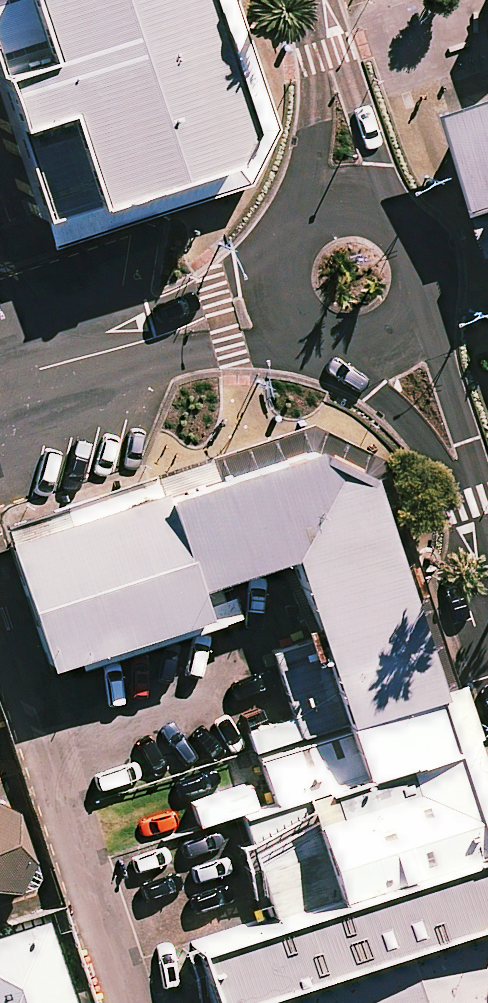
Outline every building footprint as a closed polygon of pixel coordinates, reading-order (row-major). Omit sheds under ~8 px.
[(9,90),(27,143),(55,226),(107,208),(242,164),(259,131),(215,0),(0,0),(0,63),(9,90)] [(467,114),(487,178),(487,107),(467,114)] [(349,725),(446,697),(379,486),(318,455),(173,501),(205,601),(302,570),(324,642),(349,725)] [(205,601),(173,501),(19,549),(60,675),(213,627),(205,601)] [(349,725),(324,642),(277,656),(296,717),(256,729),(263,751),(349,725)] [(312,802),(463,755),(446,697),(349,725),(263,751),(281,810),(312,802)] [(487,873),(487,837),(463,755),(312,802),(281,810),(251,819),(287,936),(348,917),(487,873)] [(6,892),(29,855),(13,806),(0,800),(0,894),(6,892)] [(221,1002),(284,1002),(487,939),(487,873),(348,917),(287,936),(208,961),(221,1002)] [(0,935),(0,1002),(71,1002),(46,921),(0,935)] [(284,1002),(487,1002),(487,939),(284,1002)]
